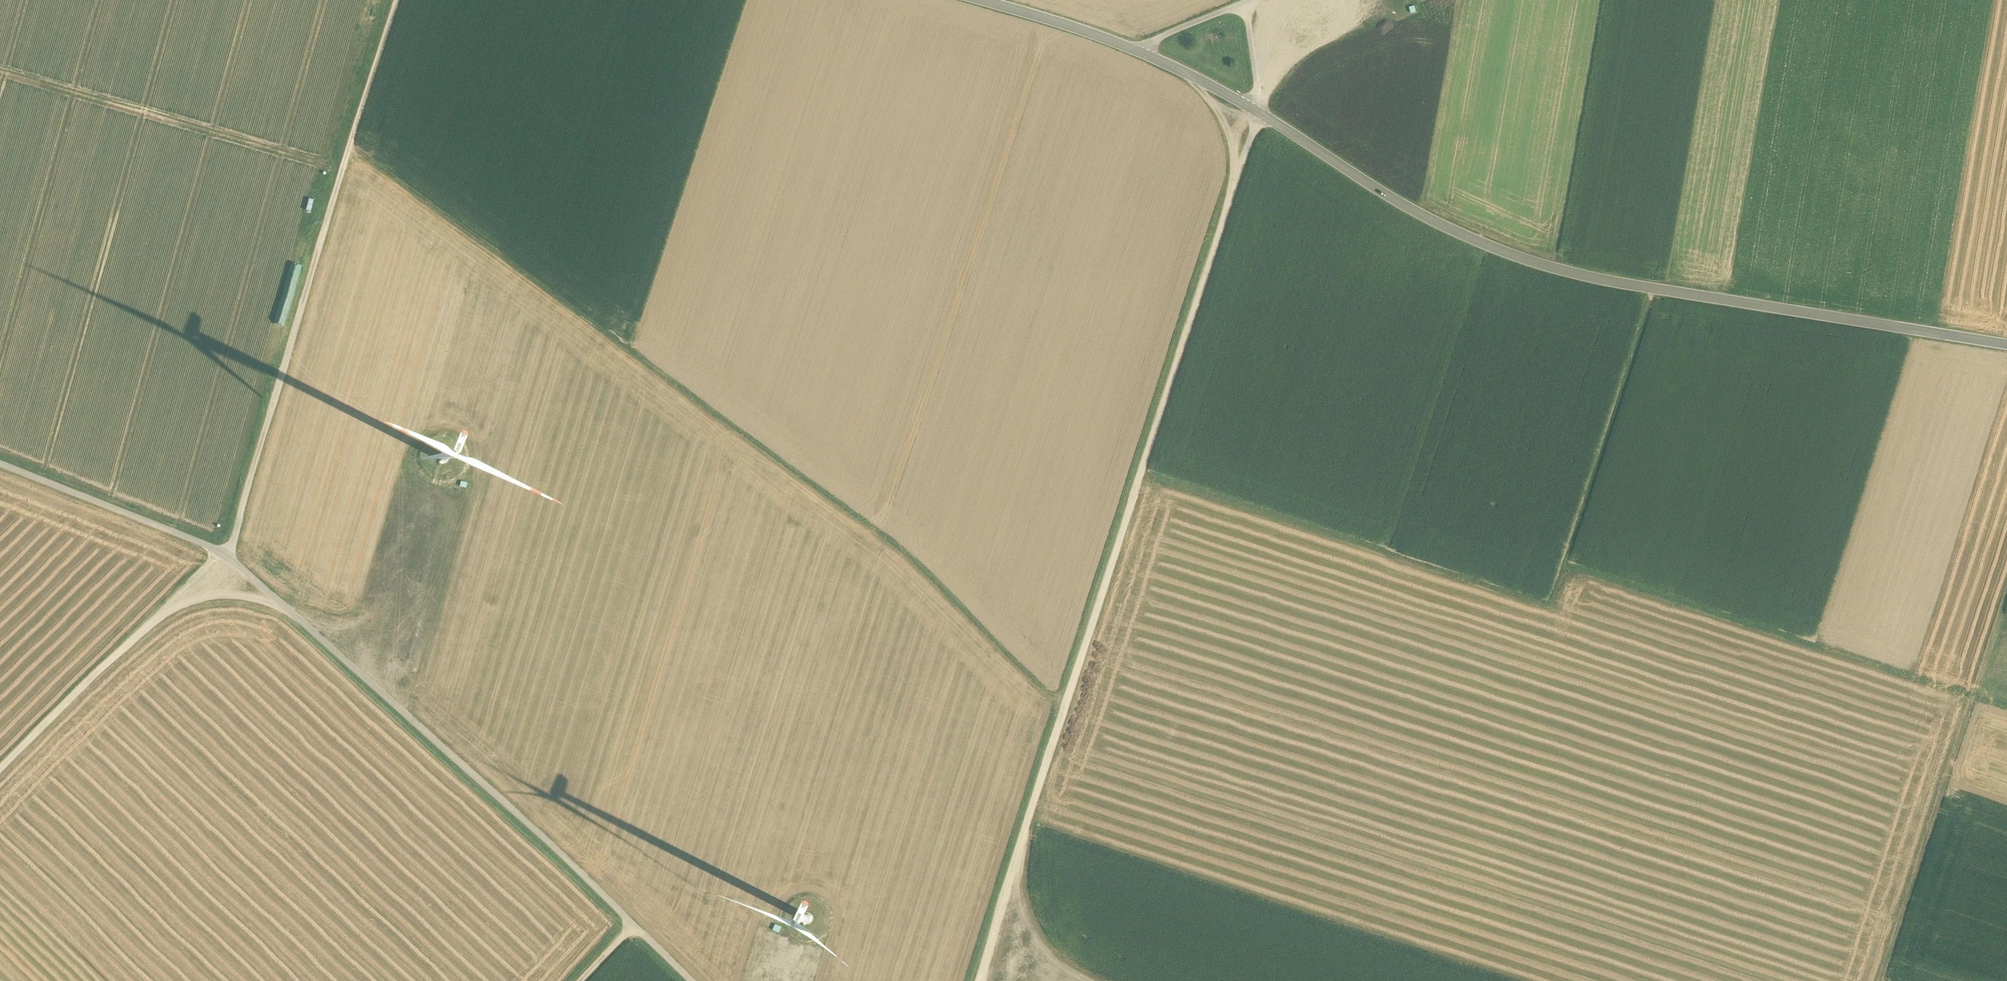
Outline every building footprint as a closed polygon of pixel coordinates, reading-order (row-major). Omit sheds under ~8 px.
[(309,198),(306,211),(320,214),(324,202),(309,198)]
